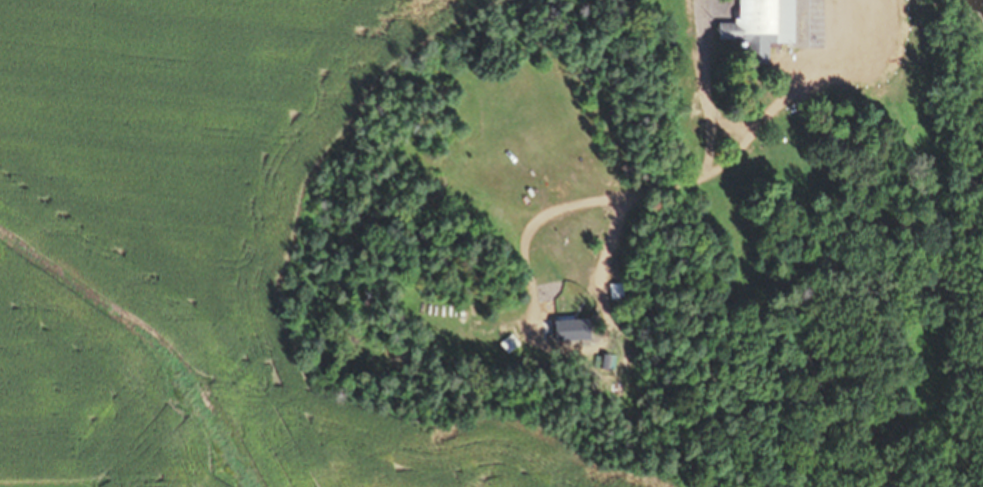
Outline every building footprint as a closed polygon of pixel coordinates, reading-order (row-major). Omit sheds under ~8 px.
[(735,22),(735,0),(792,0),(791,41),(713,40),(713,22),(735,22)] [(620,283),(609,283),(609,297),(620,297),(620,283)] [(551,318),(551,340),(586,340),(586,318),(551,318)]
